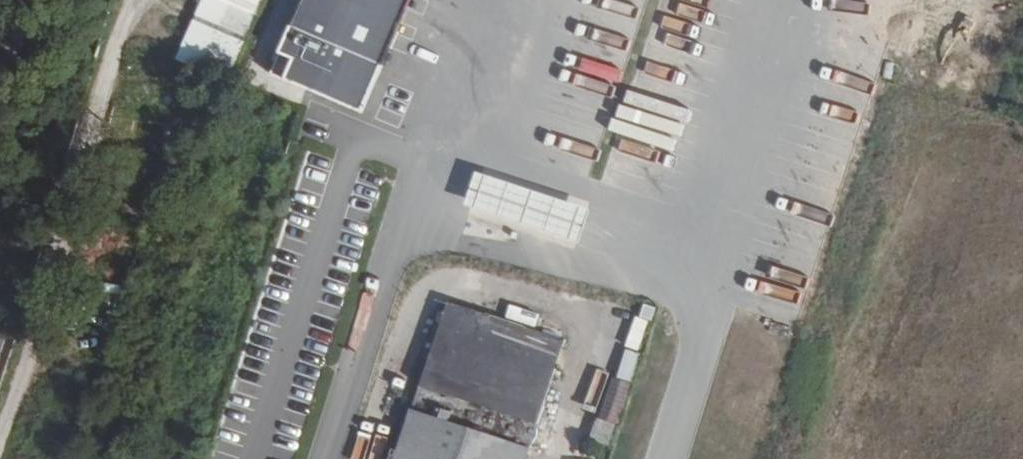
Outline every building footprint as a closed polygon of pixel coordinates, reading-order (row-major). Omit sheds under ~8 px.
[(261,66),(351,111),(407,0),(294,0),(261,66)] [(471,168),(458,206),(573,245),(586,207),(471,168)] [(564,341),(570,320),(502,298),(494,318),(564,341)] [(447,302),(396,458),(525,458),(564,341),(447,302)] [(633,380),(637,353),(621,350),(617,378),(633,380)] [(620,423),(632,384),(612,376),(599,416),(620,423)] [(612,447),(620,423),(599,416),(591,440),(612,447)]
